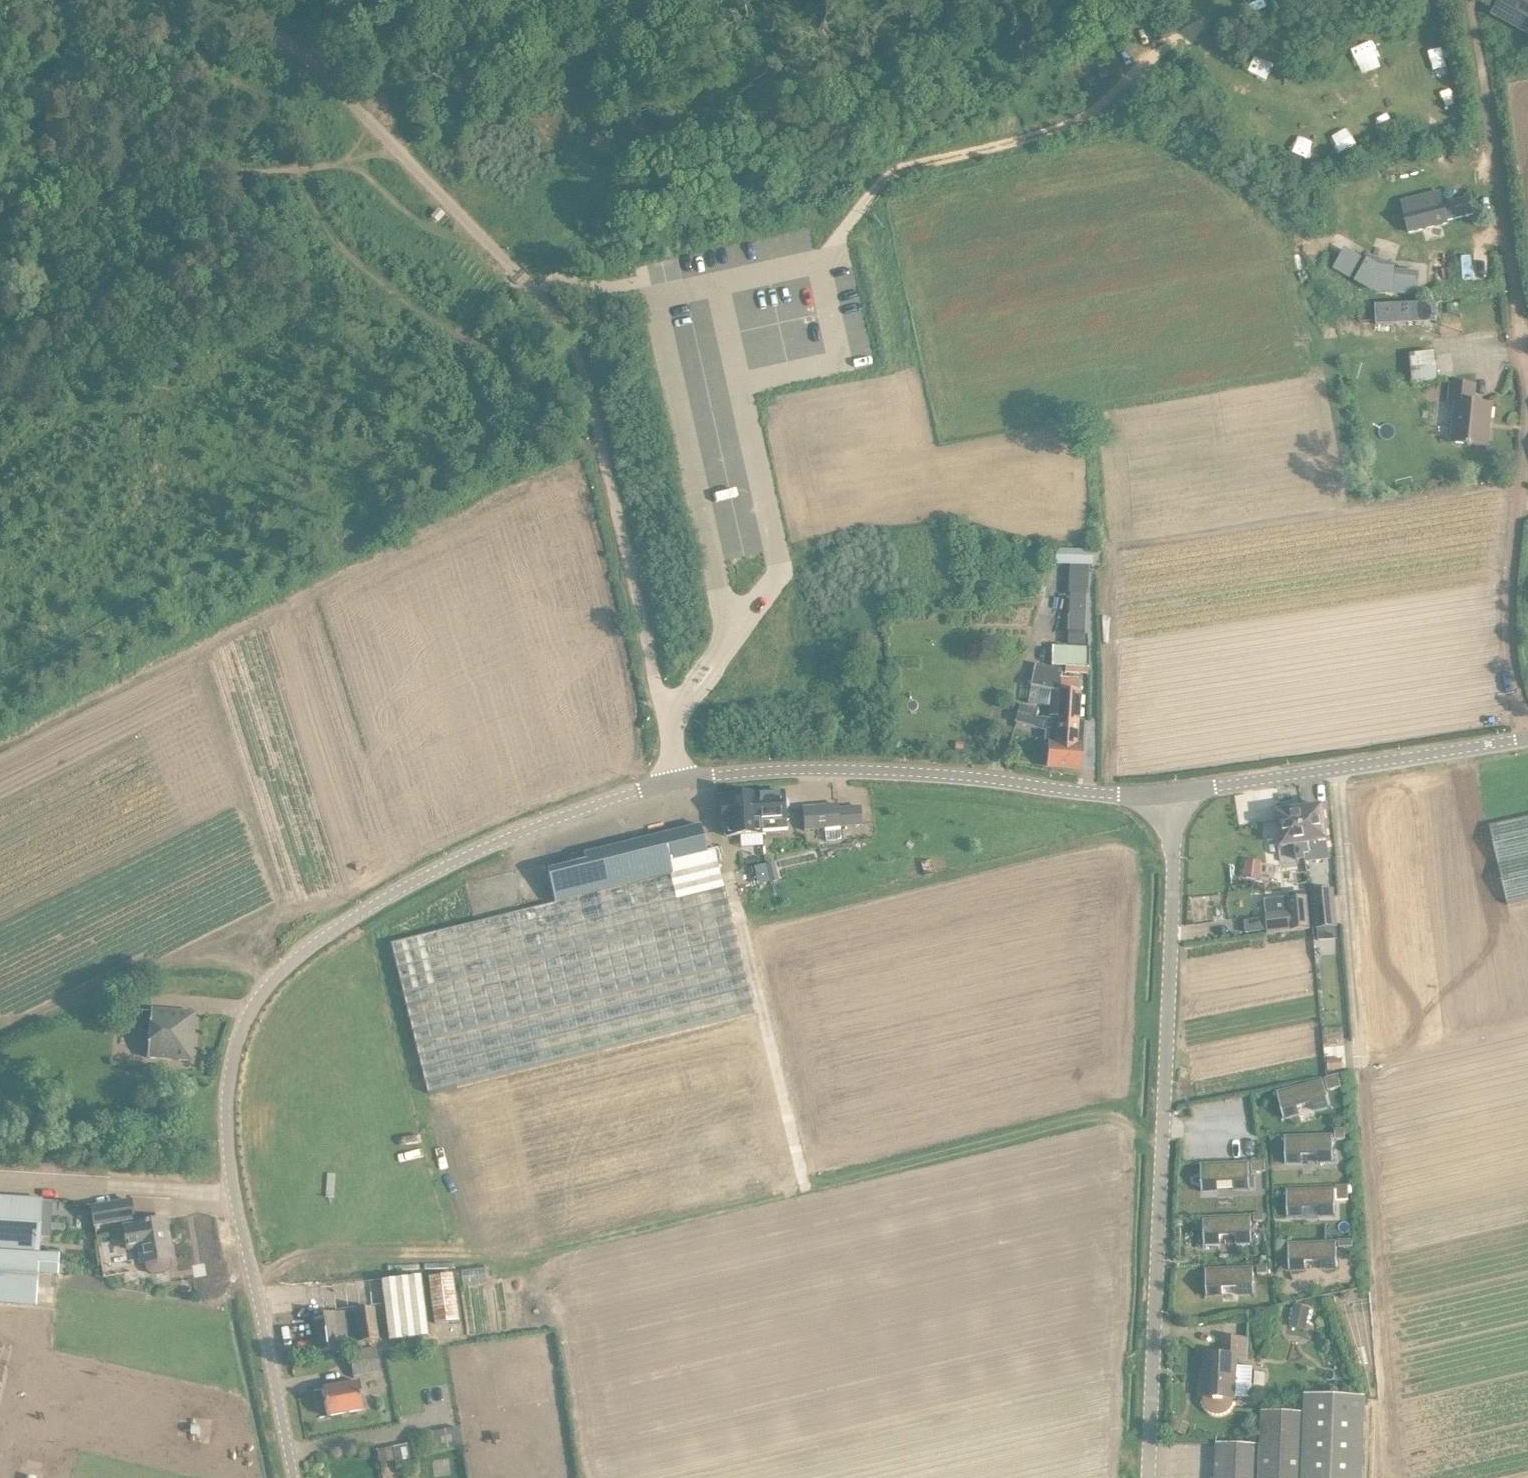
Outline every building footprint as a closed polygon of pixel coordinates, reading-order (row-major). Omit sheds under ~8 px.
[(1511,4),(1505,15),(1507,17),(1523,26),(1527,17),(1527,0),(1514,0),(1511,4)] [(1438,85),(1439,104),(1456,104),(1455,84),(1438,85)] [(1291,146),(1305,149),(1308,132),(1294,130),(1291,146)] [(1440,192),(1401,201),(1408,231),(1447,222),(1446,219),(1472,213),(1468,197),(1443,203),(1440,192)] [(1417,288),(1418,269),(1394,267),(1395,256),(1339,251),(1336,281),(1417,288)] [(1412,293),(1391,292),(1390,300),(1412,301),(1412,293)] [(1434,300),(1375,302),(1376,321),(1435,319),(1434,300)] [(1437,378),(1436,349),(1410,350),(1411,378),(1437,378)] [(1470,444),(1487,445),(1491,404),(1472,402),(1474,384),(1450,381),(1448,400),(1455,401),(1451,441),(1467,443),(1467,444),(1470,445),(1470,444)] [(1087,593),(1087,565),(1068,565),(1067,592),(1069,592),(1066,643),(1083,644),(1085,593),(1087,593)] [(1087,673),(1087,648),(1051,645),(1050,664),(1064,665),(1064,671),(1087,673)] [(1057,706),(1056,718),(1077,720),(1079,691),(1080,678),(1060,677),(1060,669),(1034,664),(1029,685),(1050,689),(1049,706),(1057,706)] [(1034,727),(1039,707),(1023,703),(1017,722),(1034,727)] [(1077,726),(1077,720),(1056,718),(1056,731),(1055,743),(1048,742),(1047,765),(1079,767),(1080,744),(1081,726),(1077,726)] [(783,792),(758,794),(762,829),(786,827),(784,808),(786,808),(788,805),(788,799),(785,797),(783,797),(783,792)] [(761,829),(762,829),(758,794),(719,796),(721,822),(722,822),(725,822),(726,835),(761,833),(761,829)] [(837,804),(802,807),(804,829),(839,826),(837,807),(837,804)] [(860,805),(837,807),(839,826),(861,824),(860,805)] [(1321,805),(1305,808),(1307,823),(1310,824),(1313,840),(1310,841),(1312,859),(1329,858),(1326,839),(1321,805)] [(1304,861),(1309,860),(1312,859),(1310,841),(1313,840),(1310,824),(1307,823),(1305,808),(1290,810),(1288,808),(1282,809),(1280,811),(1276,812),(1281,846),(1282,845),(1307,842),(1308,852),(1303,853),(1304,861)] [(719,855),(717,848),(717,847),(706,850),(700,824),(583,853),(585,860),(546,870),(551,889),(554,901),(716,862),(715,856),(719,855)] [(1260,861),(1246,859),(1244,876),(1258,878),(1260,861)] [(773,861),(755,865),(758,882),(777,877),(773,861)] [(554,901),(389,942),(427,1092),(455,1085),(753,1011),(716,862),(554,901)] [(1267,932),(1291,929),(1308,927),(1306,895),(1305,895),(1289,897),(1288,897),(1288,896),(1264,898),(1265,911),(1266,918),(1266,920),(1266,927),(1266,929),(1267,932)] [(1316,925),(1319,925),(1336,924),(1333,895),(1313,897),(1316,925)] [(1245,932),(1266,929),(1266,927),(1266,920),(1266,918),(1244,920),(1245,932)] [(100,1008),(101,1020),(115,1019),(114,1007),(100,1008)] [(150,1008),(149,1019),(148,1035),(147,1057),(191,1060),(194,1012),(150,1008)] [(1338,1074),(1324,1078),(1327,1090),(1341,1086),(1338,1074)] [(1323,1080),(1276,1092),(1283,1117),(1298,1113),(1296,1105),(1312,1101),(1314,1109),(1329,1105),(1323,1080)] [(1344,1128),(1334,1128),(1334,1138),(1344,1138),(1344,1128)] [(1332,1135),(1284,1136),(1285,1162),(1301,1162),(1301,1154),(1316,1153),(1317,1161),(1333,1161),(1332,1135)] [(1265,1159),(1250,1160),(1251,1171),(1265,1171),(1265,1159)] [(1248,1162),(1200,1164),(1201,1190),(1217,1189),(1217,1181),(1233,1180),(1233,1189),(1249,1188),(1248,1162)] [(1351,1185),(1335,1185),(1335,1193),(1351,1192),(1351,1185)] [(1318,1206),(1319,1215),(1335,1214),(1334,1188),(1286,1190),(1287,1216),(1303,1215),(1302,1207),(1318,1206)] [(41,1198),(0,1196),(0,1302),(36,1304),(37,1272),(57,1273),(58,1253),(38,1252),(41,1198)] [(93,1224),(133,1217),(130,1200),(90,1207),(93,1224)] [(1250,1215),(1202,1217),(1203,1243),(1219,1243),(1219,1235),(1235,1234),(1235,1242),(1251,1241),(1250,1215)] [(144,1261),(145,1266),(147,1270),(150,1273),(155,1273),(163,1272),(167,1270),(169,1266),(170,1262),(169,1257),(172,1256),(165,1217),(147,1220),(147,1219),(144,1220),(145,1221),(134,1223),(122,1225),(126,1248),(138,1246),(141,1262),(144,1261)] [(1336,1242),(1287,1243),(1288,1269),(1304,1268),(1304,1260),(1320,1260),(1321,1268),(1336,1267),(1336,1242)] [(1267,1265),(1256,1265),(1257,1273),(1267,1273),(1267,1265)] [(1252,1267),(1205,1269),(1206,1295),(1222,1294),(1221,1286),(1237,1286),(1237,1294),(1254,1293),(1252,1267)] [(455,1271),(431,1272),(432,1319),(457,1318),(455,1271)] [(388,1340),(427,1335),(420,1275),(381,1280),(388,1340)] [(1310,1306),(1294,1303),(1292,1313),(1307,1317),(1310,1306)] [(357,1341),(377,1339),(373,1307),(353,1309),(357,1341)] [(317,1352),(348,1348),(343,1311),(312,1315),(317,1352)] [(1204,1405),(1205,1407),(1208,1410),(1211,1412),(1215,1413),(1219,1413),(1223,1413),(1226,1411),(1229,1408),(1231,1405),(1233,1402),(1233,1398),(1235,1358),(1245,1358),(1246,1337),(1222,1336),(1222,1353),(1204,1352),(1203,1378),(1200,1378),(1199,1396),(1203,1396),(1202,1401),(1204,1405)] [(351,1371),(379,1367),(375,1347),(348,1352),(351,1371)] [(326,1416),(363,1409),(358,1381),(321,1388),(326,1416)] [(1364,1396),(1304,1394),(1304,1412),(1262,1410),(1260,1444),(1216,1442),(1215,1477),(1361,1477),(1364,1396)] [(459,1425),(430,1430),(434,1449),(462,1443),(459,1425)] [(377,1448),(380,1462),(413,1456),(411,1442),(377,1448)]
